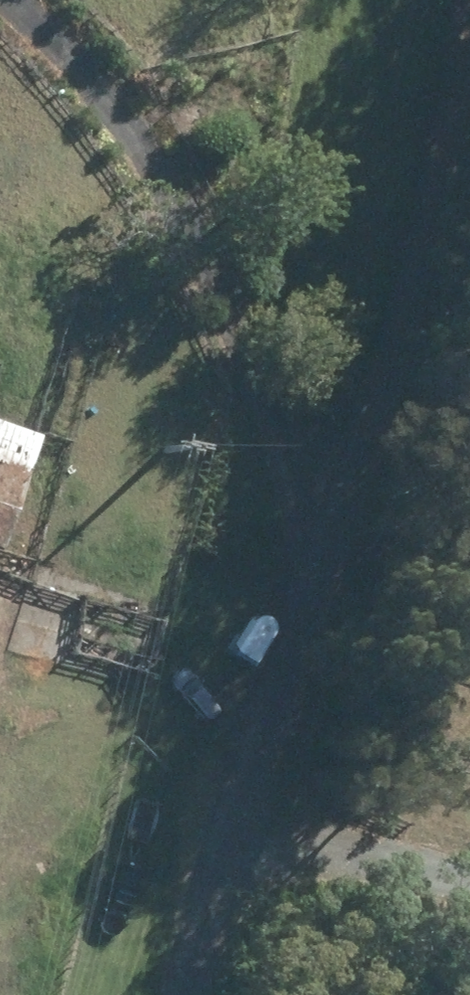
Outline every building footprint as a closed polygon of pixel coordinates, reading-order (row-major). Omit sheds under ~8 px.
[(2,545),(42,439),(0,423),(0,545),(2,545)]
